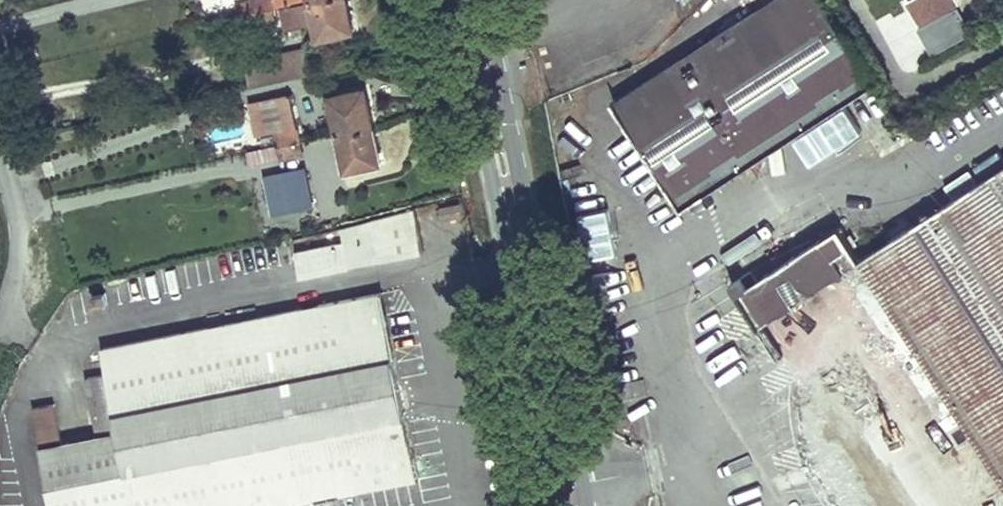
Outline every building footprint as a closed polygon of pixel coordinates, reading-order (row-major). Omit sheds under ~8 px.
[(256,14),(274,10),(273,7),(272,0),(263,0),(253,2),(256,14)] [(310,2),(311,5),(314,23),(317,39),(348,32),(345,20),(351,19),(347,0),(318,0),(310,2)] [(683,207),(866,89),(874,84),(820,0),(772,0),(615,100),(683,207)] [(910,3),(921,23),(956,5),(954,0),(916,0),(910,3)] [(253,2),(235,6),(237,12),(238,18),(256,14),(253,2)] [(311,5),(283,11),(286,29),(314,23),(311,5)] [(274,10),(256,14),(258,27),(277,23),(274,10)] [(362,99),(369,98),(366,88),(359,89),(362,99)] [(362,99),(359,89),(329,96),(338,133),(375,125),(369,98),(362,99)] [(256,135),(295,127),(289,96),(250,104),(256,135)] [(375,125),(338,133),(346,170),(376,163),(374,152),(380,151),(375,125)] [(279,133),(282,145),(299,141),(296,129),(279,133)] [(301,152),(299,141),(282,145),(276,146),(279,157),(301,152)] [(383,162),(380,151),(374,152),(376,163),(383,162)] [(858,250),(844,226),(739,287),(805,399),(782,412),(837,505),(1002,505),(1002,165),(858,250)] [(312,205),(305,167),(265,175),(273,213),(312,205)] [(461,204),(442,208),(445,222),(464,217),(461,204)] [(423,252),(414,210),(341,228),(344,240),(295,251),(301,279),(349,268),(349,265),(380,258),(381,261),(423,252)] [(64,444),(42,448),(53,505),(285,505),(418,480),(381,293),(104,348),(109,373),(87,378),(99,437),(64,444)] [(108,305),(106,294),(95,296),(97,307),(108,305)] [(42,448),(64,444),(56,404),(34,409),(42,448)]
